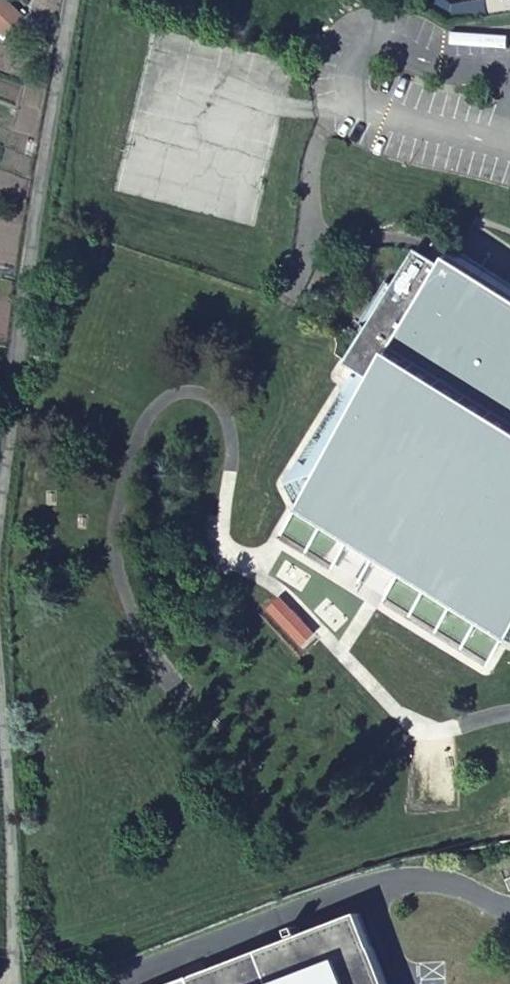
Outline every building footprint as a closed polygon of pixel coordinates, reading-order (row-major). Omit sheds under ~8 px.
[(464,16),(462,0),(423,0),(421,4),(444,19),(464,16)] [(481,13),(497,11),(495,0),(479,0),(481,13)] [(404,257),(352,375),(372,385),(368,392),(355,386),(301,503),(314,525),(299,556),(357,584),(370,556),(423,582),(410,610),(509,658),(509,309),(499,303),(500,300),(404,257)] [(500,887),(509,883),(509,871),(496,876),(500,887)] [(352,908),(291,931),(288,922),(279,925),(282,934),(150,983),(380,983),(352,908)]
